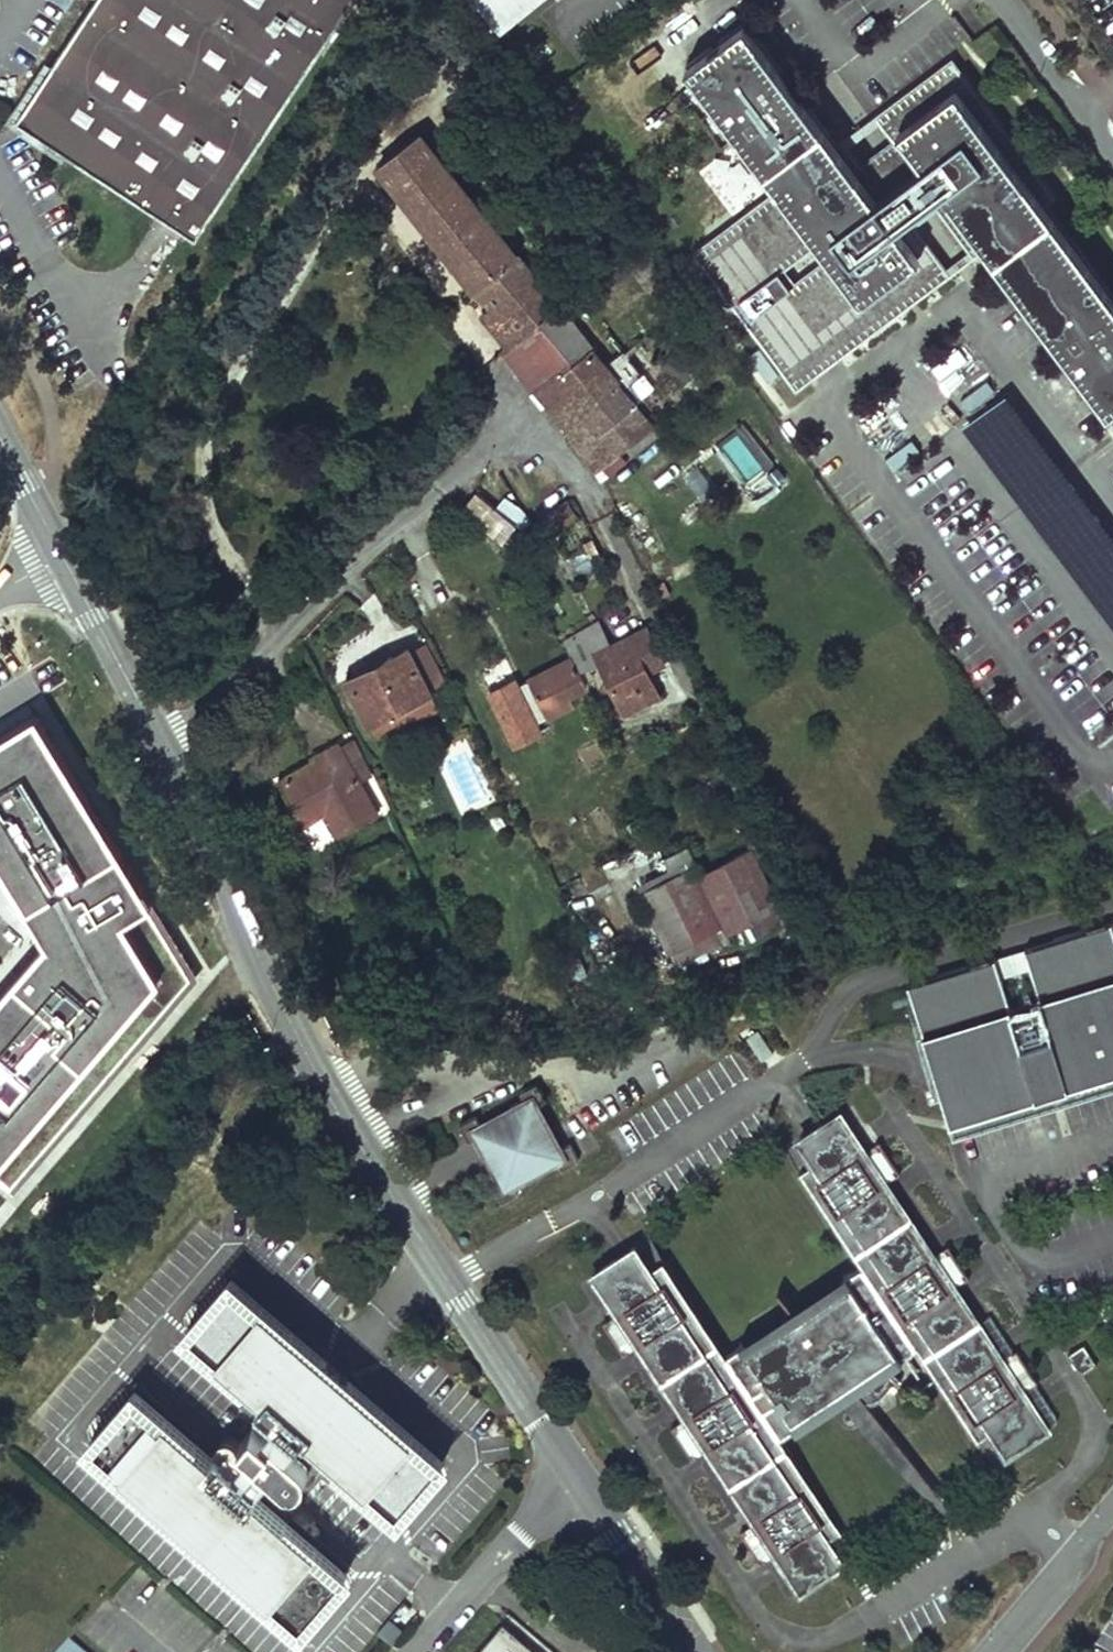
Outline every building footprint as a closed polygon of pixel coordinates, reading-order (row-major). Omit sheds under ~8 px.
[(195,233),(282,102),(128,0),(93,0),(71,33),(65,30),(50,52),(55,56),(15,116),(195,233)] [(282,102),(350,0),(128,0),(282,102)] [(499,32),(539,0),(474,0),(499,32)] [(740,15),(680,60),(773,184),(688,247),(792,386),(981,244),(1104,406),(1112,400),(1112,289),(947,51),(832,138),(740,15)] [(377,162),(437,237),(479,205),(421,130),(377,162)] [(437,237),(474,284),(517,251),(479,205),(437,237)] [(519,337),(559,303),(517,251),(474,284),(493,309),(500,317),(502,315),(519,337)] [(605,361),(559,303),(519,337),(507,347),(503,350),(520,371),(535,388),(551,407),(605,361)] [(500,317),(493,309),(482,318),(507,347),(519,337),(502,315),(500,317)] [(605,361),(551,407),(569,430),(566,432),(597,470),(656,426),(636,399),(644,394),(635,381),(648,372),(626,343),(605,361)] [(1104,406),(1112,418),(1112,400),(1104,406)] [(499,542),(514,525),(475,490),(459,506),(499,542)] [(556,507),(549,511),(555,523),(576,510),(571,498),(556,507)] [(281,561),(274,568),(280,574),(287,568),(281,561)] [(561,645),(577,678),(597,668),(619,713),(654,695),(645,676),(640,667),(656,659),(643,633),(608,650),(596,627),(561,645)] [(421,652),(405,660),(423,695),(438,687),(421,652)] [(342,686),(365,731),(406,710),(413,724),(432,714),(423,695),(405,660),(403,655),(342,686)] [(640,667),(645,676),(660,668),(656,659),(640,667)] [(578,694),(563,666),(524,685),(543,723),(570,709),(566,701),(578,694)] [(658,702),(654,695),(619,713),(623,720),(658,702)] [(197,971),(33,705),(0,725),(0,849),(36,908),(47,926),(0,979),(0,1173),(12,1183),(197,971)] [(502,714),(512,734),(528,726),(518,706),(502,714)] [(406,710),(365,731),(373,748),(415,727),(413,724),(406,710)] [(350,747),(337,754),(355,787),(368,780),(350,747)] [(355,787),(337,754),(334,749),(314,760),(317,764),(277,785),(295,819),(317,807),(323,817),(336,841),(373,821),(355,787)] [(317,807),(295,819),(301,829),(323,817),(317,807)] [(781,908),(751,848),(750,848),(701,872),(696,862),(676,872),(706,932),(726,922),(731,933),(741,927),(781,908)] [(706,932),(676,872),(642,889),(671,950),(706,932)] [(798,897),(804,908),(812,903),(806,892),(798,897)] [(781,908),(741,927),(749,942),(789,922),(781,908)] [(908,979),(933,1062),(950,1117),(1106,1070),(1112,1068),(1112,917),(908,979)] [(706,932),(713,946),(733,937),(731,933),(726,922),(706,932)] [(713,946),(706,932),(671,950),(677,963),(713,946)] [(562,953),(574,979),(590,970),(578,945),(562,953)] [(749,1054),(763,1073),(774,1065),(760,1046),(749,1054)] [(560,1169),(580,1158),(570,1140),(557,1147),(536,1104),(547,1097),(537,1079),(519,1089),(525,1101),(487,1121),(500,1145),(489,1151),(504,1177),(493,1183),(501,1199),(518,1190),(513,1179),(553,1156),(560,1169)] [(588,1269),(797,1588),(839,1560),(824,1538),(838,1528),(812,1488),(777,1434),(793,1424),(789,1417),(841,1382),(848,1391),(849,1392),(853,1396),(856,1398),(859,1400),(863,1403),(867,1404),(873,1405),(877,1405),(882,1404),(886,1402),(890,1399),(904,1377),(886,1363),(913,1345),(975,1438),(988,1430),(1003,1452),(1046,1425),(837,1107),(795,1134),(799,1141),(810,1157),(795,1166),(858,1262),(842,1272),(846,1279),(743,1347),(738,1340),(722,1351),(707,1328),(659,1255),(645,1265),(630,1242),(588,1269)] [(468,1140),(480,1134),(485,1131),(482,1125),(475,1112),(458,1121),(468,1140)] [(485,1131),(480,1134),(489,1151),(500,1145),(487,1121),(482,1125),(485,1131)] [(736,1338),(738,1340),(743,1347),(846,1279),(842,1272),(840,1270),(736,1338)] [(88,1442),(302,1628),(347,1573),(255,1493),(270,1475),(284,1487),(292,1489),(301,1487),(307,1478),(307,1470),(301,1461),(289,1451),(303,1434),(398,1516),(445,1462),(231,1277),(185,1330),(260,1397),(255,1405),(273,1421),(263,1433),(254,1426),(239,1444),(247,1451),(236,1465),(217,1449),(212,1455),(134,1388),(88,1442)] [(1095,1360),(1081,1340),(1065,1350),(1079,1371),(1095,1360)] [(848,1391),(841,1382),(789,1417),(793,1424),(795,1426),(848,1391)] [(475,1651),(537,1651),(502,1620),(475,1651)]
